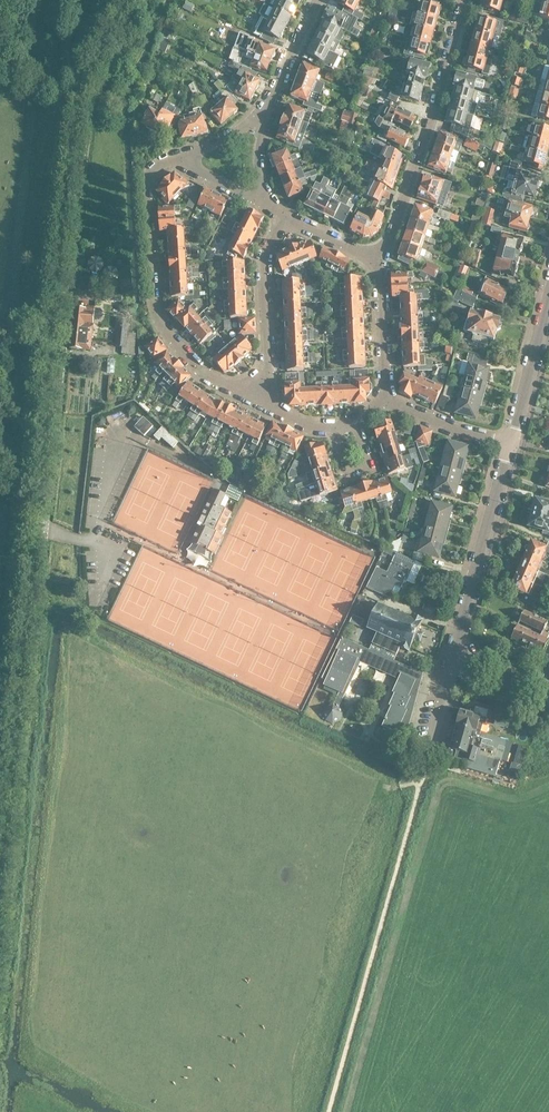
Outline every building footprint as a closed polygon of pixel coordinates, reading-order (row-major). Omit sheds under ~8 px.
[(275,8),(291,17),(297,6),(298,7),(298,6),(286,0),(267,0),(265,3),(275,8)] [(361,0),(340,0),(339,3),(351,9),(349,13),(355,16),(362,20),(365,15),(356,11),(361,0)] [(482,7),(500,11),(500,12),(501,12),(504,0),(484,0),(482,7)] [(422,2),(418,15),(437,20),(440,8),(423,3),(423,2),(422,2)] [(262,15),(269,19),(286,28),(291,17),(275,8),(265,3),(259,14),(262,15)] [(540,18),(548,20),(548,7),(532,3),(529,15),(540,18)] [(389,8),(382,4),(380,9),(386,13),(389,8)] [(330,8),(324,19),(342,29),(346,31),(357,37),(360,32),(349,27),(355,16),(349,13),(347,17),(330,8)] [(400,10),(392,8),(388,19),(396,22),(400,10)] [(437,20),(418,15),(413,13),(409,25),(415,27),(434,32),(437,20)] [(519,13),(517,21),(528,24),(530,16),(519,13)] [(261,38),(270,42),(274,44),(277,37),(280,39),(286,28),(269,19),(263,16),(253,34),(261,38)] [(537,18),(531,16),(528,25),(534,27),(537,18)] [(479,18),(476,31),(494,36),(498,24),(495,23),(496,19),(489,17),(488,21),(479,18)] [(319,31),(341,42),(346,31),(342,29),(324,19),(324,20),(325,20),(319,31)] [(374,27),(371,32),(377,35),(380,30),(374,27)] [(434,32),(415,27),(412,38),(430,44),(434,32)] [(319,31),(314,42),(339,55),(341,51),(337,49),(341,42),(319,31)] [(476,31),(473,42),(491,47),(496,49),(499,37),(494,36),(476,31)] [(533,33),(526,32),(525,40),(531,41),(533,33)] [(236,42),(235,47),(249,53),(248,54),(261,58),(261,57),(267,59),(267,60),(271,61),(272,57),(275,56),(276,53),(275,51),(275,50),(268,47),(270,42),(256,36),(251,48),(236,42)] [(427,56),(430,44),(412,38),(408,37),(403,54),(424,59),(425,55),(427,56)] [(170,42),(161,38),(156,49),(165,53),(170,42)] [(308,53),(324,61),(323,64),(333,68),(340,55),(339,55),(314,42),(308,53)] [(473,42),(469,54),(488,59),(491,47),(473,42)] [(229,59),(232,61),(240,65),(243,56),(253,60),(251,66),(267,72),(267,71),(269,70),(270,67),(269,65),(271,61),(267,60),(267,59),(261,57),(261,58),(248,54),(249,53),(235,47),(234,47),(229,59)] [(491,60),(488,59),(469,54),(466,66),(484,71),(484,72),(484,73),(483,73),(482,74),(489,76),(493,61),(491,60)] [(232,77),(242,85),(255,92),(260,82),(248,75),(243,72),(245,68),(232,61),(229,59),(227,63),(230,64),(229,66),(236,70),(234,73),(232,77)] [(411,61),(407,73),(426,78),(427,78),(430,66),(411,61)] [(304,63),(300,75),(316,81),(320,70),(304,63)] [(541,80),(547,81),(548,82),(548,65),(546,64),(545,67),(543,73),(540,73),(538,79),(541,80)] [(512,73),(513,67),(506,65),(504,71),(512,73)] [(367,66),(365,74),(374,76),(376,69),(367,66)] [(332,80),(335,74),(328,71),(325,77),(332,80)] [(399,84),(404,85),(422,90),(426,78),(407,73),(402,72),(399,84)] [(454,86),(455,86),(474,92),(476,87),(484,89),(486,82),(475,79),(476,75),(466,72),(465,76),(458,74),(454,86)] [(300,75),(296,86),(312,92),(314,86),(320,89),(319,91),(328,94),(331,87),(316,81),(300,75)] [(232,77),(228,84),(223,77),(219,81),(225,88),(231,95),(237,100),(238,99),(243,102),(244,99),(250,102),(255,92),(242,85),(236,81),(232,77)] [(515,77),(514,83),(520,85),(522,79),(515,77)] [(544,93),(548,94),(548,82),(547,81),(541,80),(538,91),(544,93)] [(213,97),(220,106),(229,117),(238,110),(234,105),(236,103),(235,102),(237,100),(231,95),(225,88),(219,81),(215,84),(220,91),(213,97)] [(194,83),(189,87),(193,95),(198,93),(194,83)] [(400,97),(401,98),(402,97),(419,102),(422,90),(404,85),(400,97)] [(312,92),(296,86),(292,96),(308,102),(306,107),(322,112),(324,107),(316,104),(316,105),(314,104),(316,99),(310,97),(312,92)] [(455,86),(452,98),(471,103),(479,105),(483,94),(474,91),(474,92),(455,86)] [(366,96),(369,91),(363,88),(360,94),(366,96)] [(509,96),(516,97),(518,90),(511,88),(509,96)] [(391,91),(387,98),(397,103),(400,96),(391,91)] [(541,105),(548,107),(548,94),(544,93),(538,91),(534,103),(541,105)] [(155,92),(151,99),(159,103),(163,96),(155,92)] [(199,97),(205,109),(208,107),(208,102),(205,94),(199,97)] [(452,98),(449,109),(468,115),(471,103),(452,98)] [(538,118),(538,117),(548,120),(548,107),(541,105),(534,103),(531,115),(538,117),(537,118),(538,118)] [(211,104),(208,107),(211,113),(221,125),(229,117),(220,106),(215,110),(211,104)] [(385,105),(379,117),(389,122),(391,119),(411,129),(414,122),(415,122),(417,118),(389,104),(388,107),(385,105)] [(151,105),(149,109),(142,124),(147,127),(148,129),(151,130),(152,129),(153,130),(161,114),(156,112),(158,108),(151,105)] [(161,114),(153,130),(154,130),(155,132),(158,134),(160,133),(165,135),(173,119),(177,121),(179,117),(181,111),(171,106),(166,117),(161,114)] [(286,115),(308,124),(309,124),(311,119),(313,114),(314,110),(308,107),(306,112),(290,106),(286,116),(286,115)] [(196,113),(189,114),(195,135),(208,132),(206,124),(205,124),(204,120),(209,118),(205,109),(196,112),(196,113)] [(468,115),(449,109),(446,122),(452,124),(450,131),(461,135),(467,138),(471,139),(478,117),(468,115)] [(500,118),(502,111),(496,109),(493,109),(491,115),(500,118)] [(342,119),(350,122),(353,113),(345,110),(342,119)] [(360,116),(353,113),(350,122),(348,126),(355,128),(360,116)] [(185,121),(181,122),(179,126),(180,131),(179,131),(181,139),(195,135),(189,114),(183,116),(185,121)] [(281,127),(298,133),(304,135),(308,124),(286,115),(281,127)] [(385,142),(387,139),(405,148),(410,137),(392,128),(394,125),(389,122),(377,116),(374,122),(378,127),(385,130),(383,135),(378,133),(376,138),(385,142)] [(347,131),(348,126),(350,122),(343,120),(340,128),(347,131)] [(500,128),(507,130),(509,123),(502,121),(500,128)] [(532,125),(529,133),(533,135),(532,138),(548,143),(548,130),(532,125)] [(298,133),(281,127),(281,128),(282,128),(278,138),(288,141),(287,144),(300,149),(299,150),(312,155),(315,145),(303,141),(296,138),(298,133)] [(499,131),(496,140),(504,142),(507,133),(499,131)] [(463,141),(441,133),(437,144),(460,152),(463,141)] [(525,149),(547,155),(548,147),(548,143),(532,138),(526,136),(523,148),(525,149)] [(474,141),(467,138),(464,144),(477,150),(478,148),(482,150),(484,146),(483,146),(474,141)] [(485,141),(483,146),(484,146),(491,150),(493,144),(485,141)] [(504,144),(496,142),(493,151),(501,153),(504,144)] [(437,144),(432,156),(455,165),(460,152),(437,144)] [(547,155),(525,149),(523,148),(511,145),(509,149),(524,153),(522,161),(523,161),(525,162),(525,163),(528,164),(528,166),(535,168),(534,170),(538,171),(538,170),(542,171),(547,155)] [(400,168),(404,156),(386,147),(384,151),(381,150),(378,157),(382,159),(400,168)] [(288,150),(273,156),(277,167),(297,158),(308,154),(299,150),(296,154),(290,156),(288,150)] [(432,156),(428,167),(436,169),(435,170),(439,172),(440,171),(452,175),(453,170),(455,165),(432,156)] [(301,168),(299,163),(297,158),(277,167),(281,177),(296,171),(301,168)] [(396,179),(400,168),(382,159),(379,165),(369,160),(366,164),(385,173),(385,172),(391,174),(390,176),(396,179)] [(536,188),(539,179),(529,176),(530,174),(517,171),(518,164),(513,162),(511,161),(510,167),(508,174),(509,174),(507,181),(508,181),(515,183),(536,188)] [(360,165),(365,168),(376,173),(373,179),(374,180),(374,181),(387,187),(387,186),(392,189),(396,179),(390,176),(391,174),(385,172),(385,173),(366,164),(362,162),(360,165)] [(495,171),(496,165),(490,163),(486,175),(493,177),(495,171)] [(357,177),(356,177),(369,183),(364,195),(368,197),(375,200),(379,202),(383,195),(385,191),(387,187),(374,181),(374,180),(373,179),(354,170),(352,174),(357,177)] [(306,179),(302,171),(297,173),(296,171),(281,177),(285,187),(306,179)] [(171,174),(165,180),(178,193),(188,183),(183,177),(181,178),(175,172),(172,175),(171,174)] [(451,184),(425,175),(421,186),(447,195),(451,184)] [(312,190),(304,206),(314,211),(329,180),(324,177),(321,184),(316,182),(312,190)] [(302,186),(308,184),(306,179),(285,187),(289,198),(304,192),(302,186)] [(161,187),(157,191),(163,196),(162,198),(168,204),(178,193),(165,180),(159,186),(161,187)] [(329,180),(314,211),(324,216),(332,200),(327,197),(334,183),(329,180)] [(515,183),(508,181),(506,187),(504,189),(502,196),(523,201),(524,197),(524,195),(534,197),(536,188),(515,183)] [(478,189),(489,193),(491,187),(480,184),(478,189)] [(421,186),(417,197),(443,206),(447,195),(421,186)] [(349,189),(345,187),(339,198),(334,196),(332,200),(324,216),(334,221),(349,189)] [(206,188),(198,205),(209,211),(218,194),(206,188)] [(349,202),(354,191),(349,189),(334,221),(344,226),(354,205),(349,202)] [(218,194),(209,211),(221,217),(229,200),(218,194)] [(188,200),(195,204),(198,199),(191,195),(188,200)] [(476,205),(485,208),(485,207),(487,203),(487,201),(478,198),(476,205)] [(185,206),(192,209),(195,204),(188,200),(185,206)] [(370,211),(373,213),(374,211),(375,211),(377,208),(379,202),(375,200),(370,211)] [(530,220),(532,216),(534,214),(534,212),(533,210),(534,206),(519,202),(519,203),(516,202),(515,204),(512,203),(510,209),(507,208),(506,214),(519,218),(520,217),(530,220)] [(452,214),(439,209),(438,214),(416,206),(414,212),(413,212),(411,216),(412,217),(412,218),(430,225),(432,217),(436,218),(437,217),(449,222),(450,220),(452,214)] [(175,207),(159,208),(160,220),(175,219),(175,213),(181,212),(181,207),(175,207)] [(486,207),(481,223),(491,226),(495,210),(493,209),(491,209),(486,207)] [(246,215),(244,220),(259,228),(264,217),(244,208),(242,213),(246,215)] [(371,220),(363,235),(364,236),(370,236),(372,236),(377,233),(378,231),(384,212),(377,208),(375,211),(374,211),(373,213),(370,220),(371,220)] [(370,220),(359,214),(351,229),(363,235),(371,220),(370,220)] [(460,216),(452,214),(450,220),(457,223),(460,216)] [(472,220),(481,223),(483,216),(474,214),(472,220)] [(530,226),(529,224),(530,220),(520,217),(519,218),(506,214),(505,218),(507,219),(506,225),(527,231),(528,230),(530,229),(530,226)] [(410,224),(408,225),(407,228),(408,229),(408,230),(426,237),(428,229),(438,232),(439,232),(445,234),(446,230),(440,228),(430,225),(412,218),(410,224)] [(175,219),(160,220),(160,231),(168,231),(168,230),(182,229),(181,224),(176,224),(175,219)] [(228,225),(234,228),(254,238),(259,228),(244,220),(241,226),(237,223),(236,224),(230,221),(228,225)] [(481,224),(472,221),(468,235),(476,238),(481,224)] [(226,229),(232,232),(232,233),(236,235),(234,240),(249,248),(249,247),(250,248),(254,238),(234,228),(228,225),(226,229)] [(168,230),(168,231),(169,241),(185,240),(185,234),(190,234),(190,228),(185,229),(182,229),(168,230)] [(404,241),(403,243),(421,249),(424,241),(434,245),(436,241),(426,237),(408,230),(405,236),(404,237),(403,240),(404,241)] [(503,233),(499,248),(520,253),(521,252),(522,251),(523,247),(522,246),(524,239),(518,238),(504,234),(504,233),(503,233)] [(185,240),(169,241),(169,252),(191,251),(198,250),(197,245),(191,246),(186,246),(185,240)] [(229,250),(230,251),(237,255),(238,255),(244,258),(249,248),(234,240),(229,250)] [(305,242),(299,245),(306,262),(318,257),(311,241),(307,243),(305,242)] [(403,243),(401,247),(402,248),(401,250),(400,250),(399,255),(398,260),(410,266),(412,260),(425,264),(426,261),(427,260),(422,258),(423,257),(425,258),(427,251),(421,249),(403,243)] [(299,244),(287,249),(295,267),(306,262),(299,245),(299,244)] [(325,248),(319,259),(328,263),(326,267),(332,270),(339,255),(331,251),(325,248)] [(499,248),(496,260),(517,265),(518,265),(517,265),(517,264),(519,263),(520,259),(519,258),(520,253),(499,248)] [(276,255),(283,271),(295,267),(287,249),(281,252),(281,253),(276,255)] [(191,251),(169,252),(170,264),(186,262),(186,257),(191,256),(198,255),(198,250),(191,251)] [(339,255),(332,270),(331,271),(331,275),(337,275),(337,272),(337,273),(339,269),(348,273),(353,262),(347,259),(339,255)] [(481,256),(475,255),(472,266),(478,269),(481,256)] [(492,274),(494,275),(494,274),(508,278),(508,277),(514,279),(516,272),(517,271),(518,268),(517,266),(517,265),(496,260),(492,274)] [(228,262),(222,262),(216,262),(216,267),(223,267),(223,268),(229,268),(229,273),(245,273),(244,261),(228,262)] [(425,264),(421,271),(428,274),(436,278),(442,281),(446,274),(439,270),(440,268),(426,261),(425,264)] [(186,262),(170,264),(171,275),(192,273),(199,272),(199,268),(192,269),(192,268),(187,268),(186,262)] [(192,273),(171,275),(171,286),(193,284),(193,278),(199,278),(199,272),(192,273)] [(223,279),(223,280),(217,281),(217,285),(224,284),(245,284),(245,273),(229,273),(229,279),(223,279)] [(413,273),(392,274),(392,286),(408,285),(408,279),(414,278),(413,273)] [(340,285),(333,285),(334,290),(340,290),(362,289),(362,277),(345,278),(345,284),(340,285)] [(484,279),(478,292),(477,293),(479,294),(481,295),(505,306),(512,292),(484,279)] [(283,281),(284,292),(312,291),(312,286),(305,287),(305,286),(300,287),(300,280),(293,280),(283,281)] [(200,296),(200,291),(193,291),(193,284),(171,286),(172,297),(179,297),(186,297),(200,296)] [(245,284),(224,284),(217,285),(217,290),(224,289),(224,290),(230,290),(230,295),(246,295),(245,284)] [(408,285),(392,286),(393,297),(400,297),(401,296),(429,294),(429,290),(421,291),(409,291),(408,285)] [(478,292),(474,291),(475,290),(465,286),(463,291),(477,298),(479,294),(477,293),(478,292)] [(362,289),(340,290),(334,290),(334,295),(340,294),(340,295),(346,295),(346,300),(363,300),(362,289)] [(463,291),(459,289),(453,299),(458,302),(459,301),(473,308),(477,298),(463,291)] [(312,291),(284,292),(284,303),(301,303),(301,297),(306,297),(306,296),(313,296),(312,291)] [(107,301),(124,304),(126,295),(108,293),(107,301)] [(401,296),(400,297),(401,307),(418,306),(417,301),(423,300),(429,300),(429,294),(401,296)] [(224,302),(224,303),(218,303),(218,307),(225,307),(247,306),(246,295),(230,295),(230,302),(224,302)] [(341,307),(334,308),(335,312),(341,312),(363,311),(363,300),(346,300),(346,307),(341,307)] [(169,311),(177,321),(177,320),(188,311),(180,301),(169,311)] [(301,303),(284,303),(285,315),(313,313),(313,309),(307,309),(306,308),(301,309),(301,303)] [(462,307),(452,303),(449,311),(458,315),(462,307)] [(188,311),(177,320),(178,320),(185,328),(198,317),(194,312),(198,309),(194,304),(190,308),(191,308),(188,311)] [(72,336),(92,338),(94,326),(85,325),(85,323),(95,324),(96,319),(99,319),(102,317),(102,311),(100,309),(97,309),(97,307),(88,306),(88,309),(75,307),(72,336)] [(247,306),(225,307),(218,307),(218,312),(225,312),(225,318),(231,318),(247,318),(247,306)] [(418,306),(401,307),(401,319),(430,317),(430,313),(423,313),(423,312),(418,313),(418,306)] [(471,311),(468,321),(467,321),(464,331),(468,332),(468,334),(474,335),(472,340),(481,343),(487,344),(489,338),(494,339),(497,330),(498,330),(501,329),(502,324),(500,321),(492,319),(493,314),(478,310),(476,314),(472,313),(473,312),(471,311)] [(363,311),(341,312),(335,312),(335,317),(341,317),(347,317),(347,323),(364,322),(363,311)] [(313,313),(285,315),(285,326),(302,325),(302,319),(307,319),(307,318),(314,318),(313,313)] [(198,317),(185,328),(185,329),(186,328),(193,336),(209,322),(214,317),(211,314),(206,318),(206,317),(202,321),(198,317)] [(209,322),(193,336),(201,345),(213,334),(209,329),(213,325),(212,325),(217,321),(214,317),(209,322)] [(430,317),(401,319),(402,330),(402,333),(419,332),(419,329),(418,323),(424,323),(423,322),(430,322),(430,317)] [(118,318),(116,337),(127,338),(128,333),(129,320),(118,318)] [(255,320),(240,320),(241,334),(255,333),(255,320)] [(342,329),(342,330),(335,330),(336,334),(342,334),(364,333),(364,322),(347,323),(347,329),(342,329)] [(302,325),(285,326),(286,337),(308,336),(314,335),(314,331),(308,331),(302,331),(302,325)] [(419,332),(402,333),(403,345),(431,343),(431,338),(424,338),(419,338),(419,332)] [(127,338),(116,337),(115,346),(123,347),(122,354),(135,355),(136,333),(128,333),(127,338)] [(364,333),(342,334),(336,334),(336,339),(342,339),(343,340),(348,339),(348,345),(365,344),(364,333)] [(242,335),(232,344),(244,358),(245,357),(244,357),(249,353),(249,351),(253,348),(242,335)] [(308,336),(286,337),(286,348),(303,347),(303,342),(308,341),(315,340),(314,335),(308,336)] [(92,338),(72,336),(70,348),(91,350),(92,338)] [(210,337),(201,345),(203,348),(205,346),(205,347),(213,340),(210,337)] [(159,339),(147,347),(154,358),(157,356),(159,359),(166,354),(164,352),(166,350),(159,339)] [(431,343),(403,345),(403,356),(420,355),(420,349),(425,349),(425,348),(432,348),(431,343)] [(232,344),(223,352),(235,366),(244,358),(232,344)] [(343,351),(343,352),(336,352),(337,357),(343,357),(365,356),(365,344),(348,345),(348,351),(343,351)] [(303,347),(286,348),(287,359),(316,358),(320,358),(320,353),(315,353),(309,353),(303,353),(303,347)] [(167,352),(155,364),(160,368),(156,372),(157,372),(152,377),(155,381),(160,376),(164,372),(176,360),(175,360),(167,352)] [(223,352),(213,360),(224,373),(228,369),(230,369),(235,365),(235,366),(223,352)] [(487,364),(489,356),(474,353),(473,355),(472,360),(487,364)] [(420,355),(403,356),(403,367),(418,367),(421,366),(425,366),(432,366),(432,361),(425,361),(420,361),(420,355)] [(365,356),(343,357),(337,357),(337,362),(344,361),(344,362),(349,362),(349,368),(366,367),(365,356)] [(316,358),(287,359),(287,371),(304,370),(304,364),(309,363),(316,363),(316,358)] [(168,376),(164,380),(160,385),(163,388),(168,383),(184,368),(176,360),(164,372),(168,376)] [(461,375),(466,376),(486,381),(487,379),(490,380),(492,374),(489,373),(490,369),(464,362),(461,375)] [(184,368),(168,383),(163,388),(161,393),(163,395),(166,391),(171,387),(175,383),(179,388),(189,378),(191,376),(184,369),(184,368)] [(350,387),(344,387),(345,404),(356,403),(355,380),(355,370),(349,370),(350,387)] [(355,370),(355,380),(356,403),(357,403),(356,403),(357,403),(358,403),(363,403),(364,402),(365,402),(367,399),(367,393),(370,393),(370,392),(372,389),(371,383),(369,381),(368,381),(368,370),(355,370)] [(286,374),(287,384),(287,385),(286,385),(284,387),(284,393),(286,396),(289,396),(289,402),(290,403),(291,406),(293,406),(294,406),(298,406),(299,405),(300,405),(300,406),(301,406),(299,383),(299,373),(286,374)] [(305,389),(305,384),(304,373),(299,373),(299,383),(301,406),(312,405),(311,389),(305,389)] [(406,374),(403,378),(401,384),(407,387),(403,394),(411,398),(413,394),(419,382),(418,382),(420,377),(418,380),(406,374)] [(466,376),(463,388),(483,394),(485,395),(487,384),(486,384),(486,381),(466,376)] [(419,382),(413,394),(425,399),(432,382),(420,377),(418,382),(419,382)] [(434,378),(425,399),(435,404),(445,383),(434,378)] [(179,396),(176,400),(173,406),(176,409),(180,403),(181,403),(184,399),(188,402),(198,388),(189,382),(180,397),(179,396)] [(333,383),(333,388),(334,405),(334,404),(345,404),(344,387),(338,388),(338,382),(333,383)] [(322,383),(317,383),(317,389),(311,389),(312,405),(323,405),(322,383)] [(327,383),(322,383),(323,405),(334,405),(333,388),(327,388),(327,383)] [(447,385),(443,396),(452,399),(455,387),(447,385)] [(198,388),(188,402),(194,406),(191,410),(191,411),(187,416),(191,418),(195,413),(207,395),(198,388)] [(463,388),(459,401),(480,406),(481,403),(482,403),(485,395),(483,394),(463,388)] [(207,395),(195,413),(191,418),(191,419),(190,422),(193,424),(195,421),(199,416),(202,412),(208,416),(216,401),(215,400),(207,395)] [(449,399),(442,396),(438,406),(444,408),(449,399)] [(216,401),(208,416),(214,419),(212,424),(209,430),(214,432),(216,426),(226,406),(216,401)] [(459,401),(456,414),(476,419),(480,406),(459,401)] [(126,411),(129,415),(132,415),(135,413),(136,409),(134,406),(130,406),(127,408),(126,411)] [(226,406),(216,426),(214,432),(212,436),(216,438),(221,428),(224,424),(229,426),(236,411),(226,406)] [(236,411),(229,426),(234,429),(232,433),(233,434),(230,439),(234,442),(236,436),(246,416),(236,411)] [(246,416),(236,436),(234,442),(238,444),(241,438),(244,433),(249,436),(256,421),(246,416)] [(105,419),(102,417),(99,417),(96,420),(97,424),(100,426),(104,426),(106,423),(105,419)] [(143,417),(134,427),(144,436),(153,426),(143,417)] [(374,426),(378,439),(396,433),(392,420),(381,423),(381,424),(374,426)] [(256,421),(249,436),(254,439),(252,443),(253,444),(250,450),(254,452),(259,441),(267,426),(256,421)] [(273,422),(266,437),(271,440),(269,444),(270,445),(267,451),(265,453),(269,455),(271,452),(274,447),(284,427),(284,426),(283,427),(273,422)] [(413,426),(406,424),(404,433),(411,435),(413,426)] [(414,434),(416,440),(418,448),(424,447),(427,446),(429,447),(433,432),(420,426),(419,426),(416,425),(414,434)] [(178,442),(162,427),(154,436),(158,441),(161,438),(173,448),(178,442)] [(284,427),(274,447),(271,452),(275,454),(278,449),(281,444),(286,447),(294,431),(284,427)] [(286,447),(284,451),(280,457),(285,459),(288,453),(289,454),(291,449),(296,452),(304,437),(294,432),(294,431),(286,447)] [(396,433),(378,439),(382,451),(399,445),(396,433)] [(449,442),(445,454),(465,460),(469,447),(449,442)] [(315,444),(305,447),(309,461),(327,455),(323,443),(316,445),(315,444)] [(208,444),(201,458),(207,461),(213,447),(208,444)] [(399,445),(382,451),(385,462),(403,457),(399,445)] [(200,457),(204,451),(197,447),(194,453),(200,457)] [(429,461),(426,453),(421,456),(424,463),(429,461)] [(464,472),(465,463),(465,462),(465,460),(445,454),(442,466),(464,472)] [(327,455),(309,461),(313,472),(330,467),(327,455)] [(403,457),(385,462),(389,474),(387,478),(394,477),(394,474),(407,469),(403,457)] [(213,460),(211,464),(218,468),(221,464),(213,460)] [(296,470),(300,462),(295,460),(291,468),(296,470)] [(461,481),(464,472),(442,466),(438,479),(459,484),(460,481),(461,481)] [(334,478),(330,467),(313,472),(305,475),(309,487),(316,484),(317,484),(334,478)] [(298,477),(296,470),(291,468),(288,474),(288,480),(298,477)] [(224,474),(229,477),(232,471),(226,469),(224,474)] [(233,472),(230,477),(236,480),(239,474),(233,472)] [(338,491),(334,478),(317,484),(316,484),(320,496),(322,502),(323,502),(329,500),(327,494),(336,491),(338,491)] [(387,478),(376,481),(381,497),(385,508),(389,507),(387,500),(388,500),(386,495),(392,494),(387,478)] [(438,479),(435,491),(434,497),(441,499),(443,494),(455,497),(459,484),(438,479)] [(376,481),(364,485),(369,501),(376,498),(377,500),(378,503),(380,509),(385,508),(381,497),(376,481)] [(297,489),(304,488),(303,483),(296,485),(296,486),(293,487),(294,491),(297,489)] [(364,485),(352,488),(360,516),(361,518),(365,517),(364,515),(364,514),(363,508),(362,503),(369,501),(364,485)] [(352,488),(341,492),(346,508),(352,506),(353,511),(354,510),(356,517),(360,516),(352,488)] [(204,517),(200,525),(203,526),(222,535),(232,513),(225,510),(229,501),(225,498),(226,496),(214,490),(209,502),(202,516),(204,517)] [(532,513),(548,517),(548,496),(542,494),(540,501),(536,500),(534,505),(533,506),(532,510),(533,512),(532,513)] [(453,508),(432,503),(429,515),(449,520),(453,508)] [(530,520),(530,521),(529,526),(548,532),(548,517),(532,513),(532,515),(531,516),(530,520)] [(448,533),(450,523),(449,523),(449,520),(429,515),(426,528),(448,533)] [(199,527),(191,543),(215,554),(224,536),(222,535),(203,526),(201,528),(199,527)] [(443,542),(444,542),(448,533),(426,528),(422,540),(443,545),(443,542)] [(439,558),(443,545),(422,540),(419,552),(439,558)] [(532,541),(530,546),(527,546),(525,548),(525,550),(527,552),(527,553),(543,560),(546,552),(548,554),(548,544),(546,548),(532,541)] [(373,590),(372,590),(390,598),(396,586),(403,589),(416,561),(386,548),(384,552),(394,557),(384,579),(380,577),(382,573),(375,570),(367,587),(373,590)] [(527,553),(523,560),(525,561),(523,565),(546,575),(548,577),(548,572),(539,567),(543,560),(527,553)] [(522,569),(520,568),(517,575),(533,582),(535,577),(543,581),(546,575),(523,565),(522,569)] [(517,575),(512,587),(525,593),(531,596),(537,584),(533,582),(517,575)] [(537,599),(525,593),(521,601),(534,607),(537,599)] [(377,633),(372,644),(397,655),(400,647),(409,652),(414,639),(420,642),(424,634),(418,631),(423,619),(414,615),(412,618),(378,603),(367,628),(377,633)] [(525,610),(519,622),(542,632),(543,633),(543,631),(548,621),(525,610)] [(361,627),(364,620),(353,615),(349,622),(361,627)] [(518,625),(512,638),(543,653),(548,640),(547,639),(541,636),(518,625)] [(322,679),(326,681),(324,685),(339,692),(335,703),(333,703),(326,705),(323,713),(326,720),(333,723),(340,720),(344,713),(341,706),(340,705),(361,662),(399,679),(397,683),(393,681),(389,690),(392,693),(394,694),(389,705),(391,706),(388,713),(384,721),(382,727),(395,733),(394,735),(402,741),(406,736),(423,673),(394,661),(397,655),(372,644),(369,650),(342,637),(322,679)] [(461,710),(457,725),(481,732),(483,723),(485,724),(487,716),(492,718),(495,708),(470,700),(467,712),(461,710)] [(514,723),(499,719),(497,724),(512,729),(514,723)] [(451,744),(450,748),(457,750),(454,758),(467,762),(466,767),(496,776),(500,760),(501,761),(505,747),(512,749),(513,747),(522,750),(524,747),(514,743),(490,735),(481,732),(457,725),(451,744)] [(520,766),(517,765),(511,763),(509,771),(518,774),(519,769),(520,766)]
